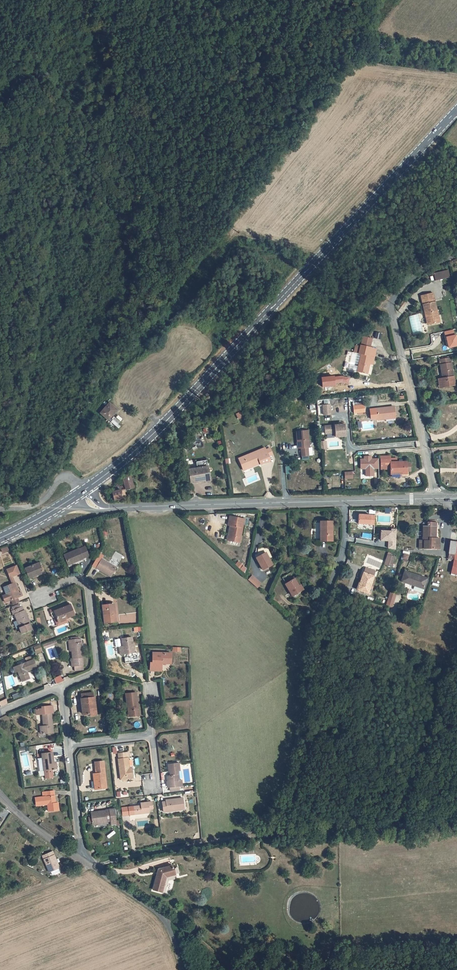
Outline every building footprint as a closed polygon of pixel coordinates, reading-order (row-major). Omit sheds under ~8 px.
[(447,273),(433,277),(435,284),(449,280),(447,273)] [(425,314),(428,314),(431,324),(441,322),(432,292),(420,296),(425,314)] [(421,328),(431,324),(428,314),(425,314),(421,328)] [(446,331),(449,347),(456,346),(456,337),(456,335),(455,335),(454,329),(446,331)] [(360,344),(369,346),(370,338),(361,336),(360,344)] [(346,369),(367,373),(369,363),(371,355),(373,356),(375,348),(369,346),(360,344),(359,344),(359,346),(354,345),(352,351),(350,351),(346,369)] [(436,363),(440,382),(440,384),(438,385),(439,387),(451,385),(447,361),(436,363)] [(348,384),(350,378),(342,376),(335,377),(335,376),(322,377),(323,387),(336,386),(335,383),(343,382),(348,384)] [(97,413),(107,422),(117,410),(108,402),(97,413)] [(325,411),(324,402),(317,402),(318,412),(325,411)] [(368,419),(375,418),(384,417),(384,418),(384,421),(394,419),(392,405),(367,409),(368,419)] [(340,432),(339,421),(319,423),(320,431),(330,430),(331,434),(340,432)] [(295,441),(295,443),(304,441),(303,429),(291,430),(292,441),(295,441)] [(305,446),(304,441),(295,443),(296,447),(297,455),(304,454),(303,446),(305,446)] [(264,462),(263,457),(260,451),(259,449),(237,458),(239,462),(234,464),(236,470),(254,463),(254,466),(264,462)] [(387,454),(378,455),(378,468),(387,468),(387,472),(398,471),(398,473),(404,473),(403,471),(407,471),(407,463),(404,463),(404,460),(394,461),(393,457),(387,457),(387,454)] [(375,458),(368,458),(368,455),(361,455),(361,458),(357,458),(357,467),(363,467),(363,475),(370,475),(370,467),(376,467),(375,458)] [(182,467),(183,474),(189,473),(191,485),(203,483),(201,464),(182,467)] [(124,478),(126,491),(134,490),(132,477),(124,478)] [(120,487),(118,489),(114,492),(116,501),(126,498),(124,488),(121,488),(120,487)] [(373,522),(374,513),(357,512),(357,521),(373,522)] [(238,544),(242,520),(227,518),(226,527),(229,528),(227,543),(238,544)] [(333,537),(332,518),(320,519),(321,538),(333,537)] [(419,542),(419,550),(439,550),(439,539),(435,539),(435,523),(434,523),(428,523),(427,523),(427,526),(422,527),(422,542),(419,542)] [(390,542),(388,542),(387,547),(395,549),(396,529),(390,528),(390,530),(380,530),(380,539),(390,540),(390,542)] [(456,562),(456,542),(450,542),(449,554),(456,555),(455,562),(456,562)] [(64,560),(69,570),(84,564),(90,561),(86,551),(71,558),(64,560)] [(391,555),(392,552),(389,552),(385,564),(393,567),(396,557),(391,555)] [(274,565),(267,553),(257,559),(265,571),(274,565)] [(85,566),(84,564),(69,570),(70,572),(85,566)] [(108,582),(110,578),(112,576),(113,573),(100,564),(94,573),(108,582)] [(43,567),(41,568),(45,578),(38,581),(39,582),(47,579),(43,567)] [(365,567),(363,572),(374,576),(376,571),(365,567)] [(38,581),(45,578),(41,568),(27,574),(31,584),(38,581)] [(371,586),(374,576),(363,572),(358,590),(371,595),(374,587),(371,586)] [(247,579),(257,588),(261,583),(252,574),(247,579)] [(402,584),(425,591),(428,581),(405,574),(402,584)] [(305,591),(297,578),(288,584),(296,596),(305,591)] [(21,597),(19,591),(20,591),(18,587),(7,591),(10,598),(6,600),(8,607),(14,604),(20,602),(25,600),(24,596),(21,597)] [(387,599),(392,602),(396,593),(390,591),(387,599)] [(114,620),(111,620),(110,608),(101,609),(103,628),(115,626),(114,620)] [(18,619),(23,632),(25,638),(35,634),(33,629),(32,625),(28,614),(26,615),(25,611),(23,612),(17,615),(14,615),(16,619),(18,619)] [(68,612),(60,615),(59,613),(59,612),(48,617),(51,624),(53,624),(55,623),(56,627),(64,624),(64,626),(65,625),(73,622),(69,611),(68,612)] [(67,628),(65,625),(64,626),(64,624),(56,627),(55,623),(53,624),(56,632),(67,628)] [(119,659),(133,657),(131,642),(121,643),(122,651),(118,651),(119,659)] [(40,644),(33,646),(35,653),(42,651),(40,644)] [(70,666),(70,673),(82,673),(81,649),(79,650),(79,645),(69,646),(70,650),(71,650),(71,658),(71,666),(70,666)] [(167,665),(174,665),(173,655),(154,655),(155,665),(153,665),(153,674),(164,673),(164,666),(164,664),(167,664),(167,665)] [(30,668),(19,673),(21,678),(25,688),(32,685),(30,677),(40,673),(36,665),(35,665),(34,662),(28,664),(30,668)] [(61,675),(54,677),(55,683),(63,681),(61,675)] [(140,707),(141,706),(139,698),(131,699),(134,722),(144,721),(143,708),(140,709),(140,707)] [(97,703),(96,703),(85,704),(83,704),(83,709),(86,709),(87,720),(98,719),(97,703)] [(46,712),(46,714),(47,720),(48,732),(44,732),(45,739),(58,738),(56,718),(57,718),(56,711),(46,712)] [(60,768),(58,769),(57,767),(56,758),(46,759),(49,784),(57,783),(56,775),(61,775),(60,768)] [(126,786),(138,785),(137,775),(134,776),(134,773),(133,764),(132,764),(124,765),(123,765),(126,786)] [(187,774),(186,766),(173,768),(174,776),(175,776),(178,776),(179,779),(176,780),(173,780),(175,792),(176,792),(185,791),(187,791),(186,788),(184,775),(187,774)] [(100,796),(111,794),(108,767),(99,768),(101,779),(98,780),(100,796)] [(44,806),(50,805),(51,808),(52,815),(62,814),(61,806),(59,807),(57,795),(49,795),(50,800),(38,802),(40,810),(45,809),(44,806)] [(174,805),(174,807),(170,807),(172,817),(192,815),(191,803),(174,805)] [(148,812),(145,813),(145,811),(135,812),(136,820),(155,817),(155,814),(159,813),(158,807),(147,808),(147,811),(148,812)] [(117,829),(118,831),(123,831),(121,815),(111,816),(111,817),(97,819),(99,831),(113,830),(112,828),(117,827),(117,829)] [(57,854),(47,858),(53,875),(54,874),(56,878),(63,875),(62,871),(63,871),(57,854)] [(175,875),(172,865),(159,870),(154,891),(163,892),(167,878),(175,875)]
